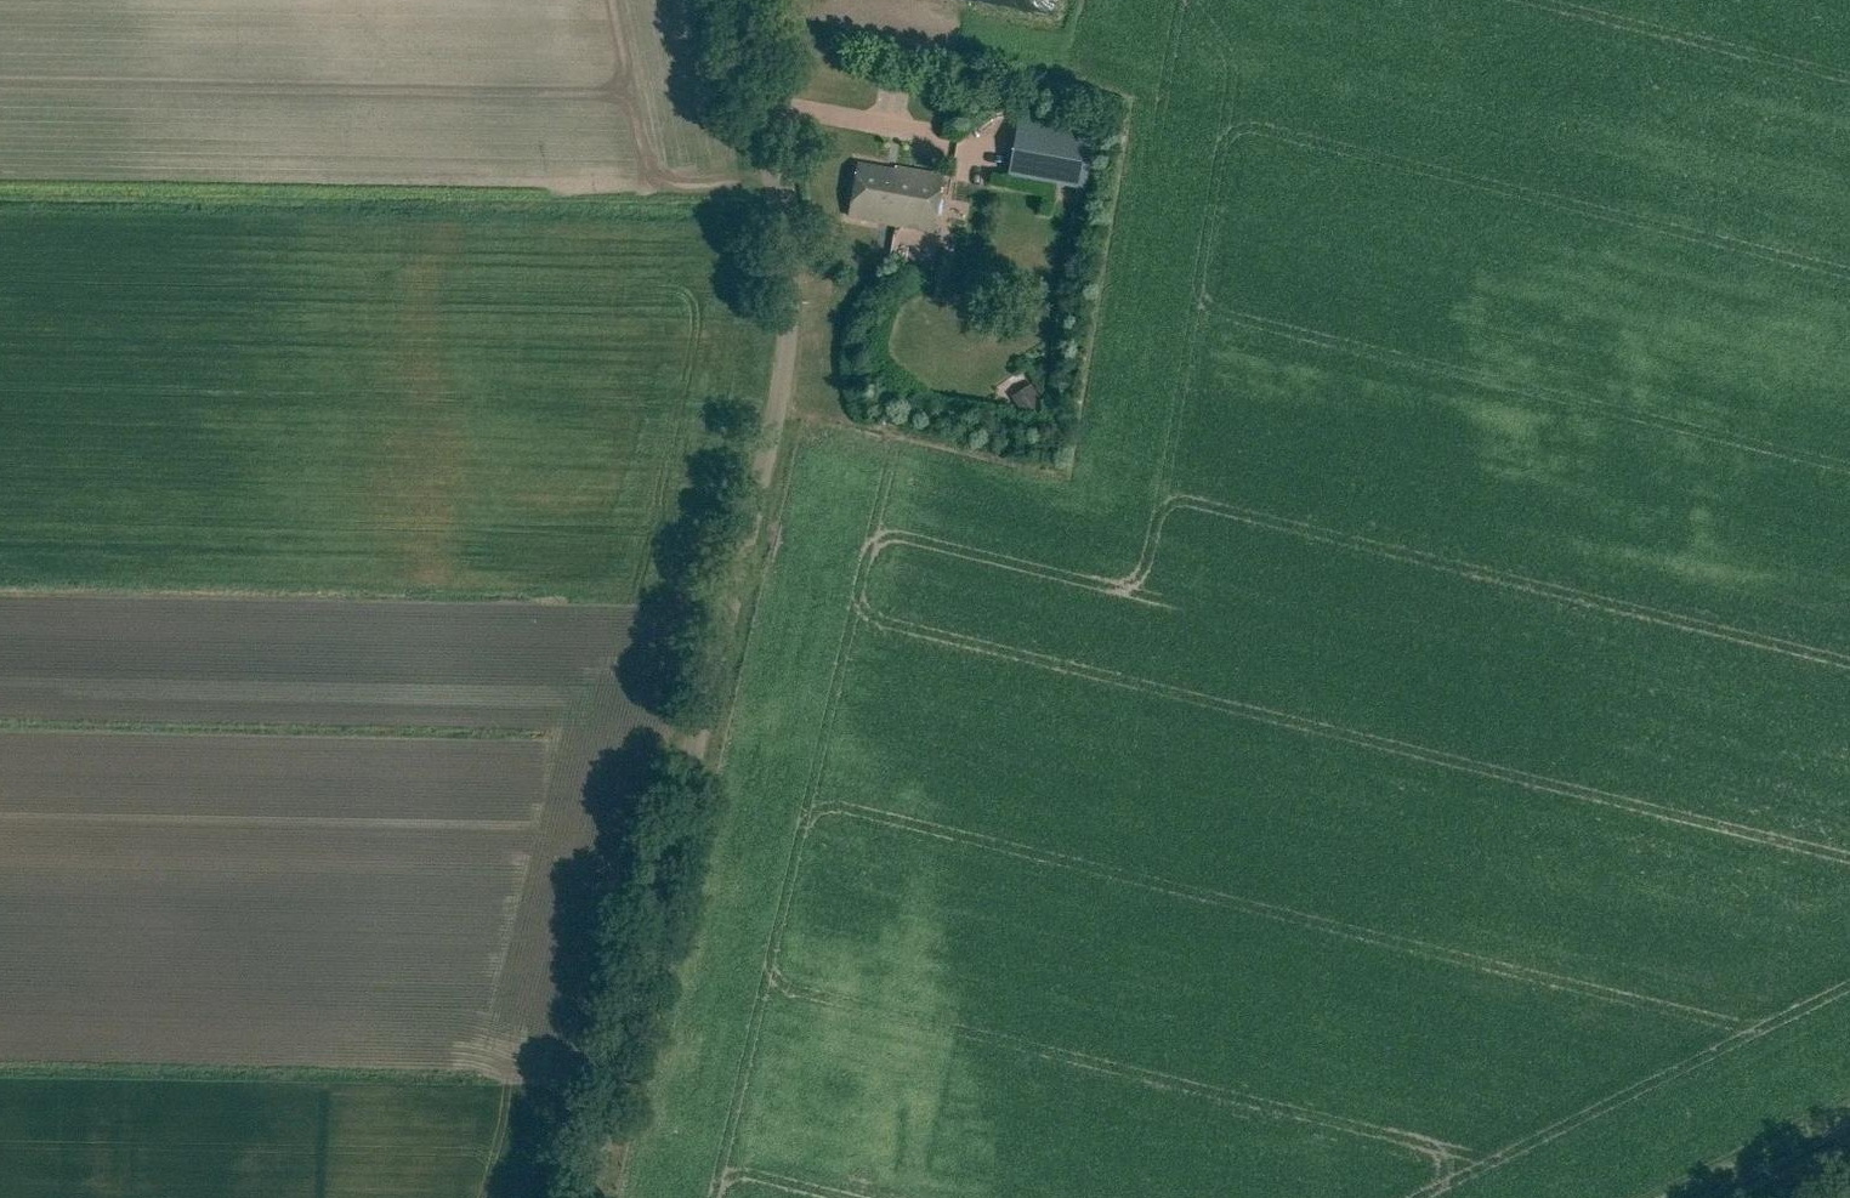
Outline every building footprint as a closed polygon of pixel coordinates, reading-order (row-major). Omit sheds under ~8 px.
[(1084,191),(1096,124),(1020,111),(1008,177),(1084,191)] [(860,165),(851,217),(935,231),(944,174),(900,168),(899,172),(860,165)] [(1026,420),(1046,405),(1030,384),(1010,399),(1026,420)]
